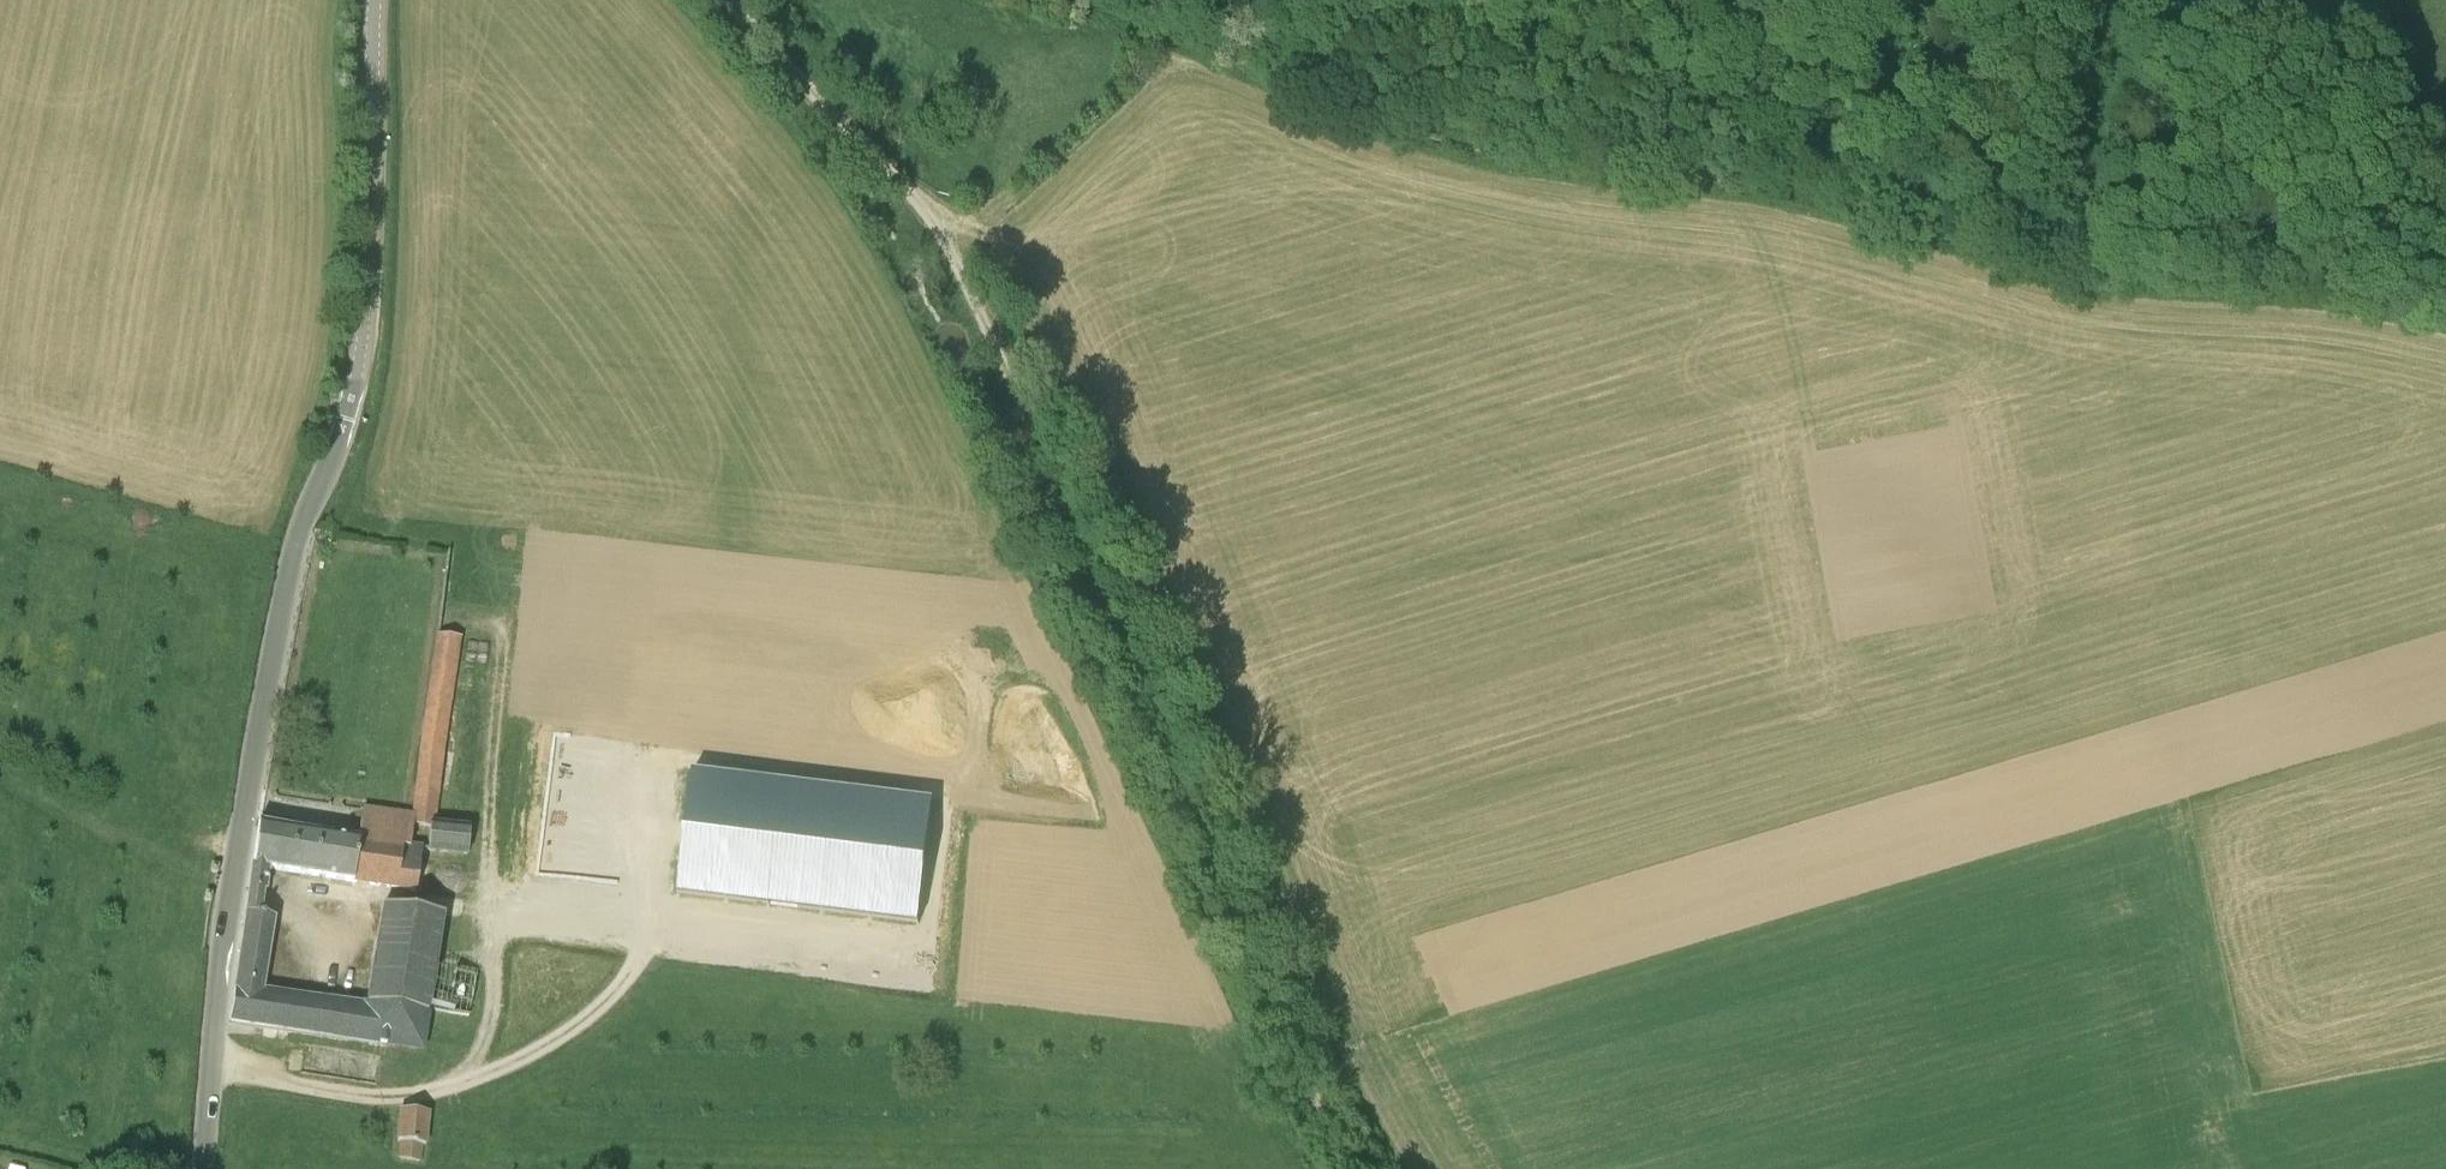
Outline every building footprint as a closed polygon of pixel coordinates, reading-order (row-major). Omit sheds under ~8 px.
[(461,638),(438,635),(412,817),(363,809),(358,839),(258,823),(248,891),(242,943),(235,983),(229,1021),(421,1048),(442,915),(382,906),(366,1009),(262,995),(273,918),(261,915),(264,893),(265,893),(268,869),(415,892),(421,848),(409,846),(412,823),(429,826),(426,851),(468,856),(470,830),(434,826),(461,638)] [(660,853),(653,900),(893,936),(912,814),(671,778),(660,853)] [(422,1145),(426,1145),(429,1113),(400,1110),(397,1142),(400,1142),(399,1160),(420,1162),(422,1145)]
